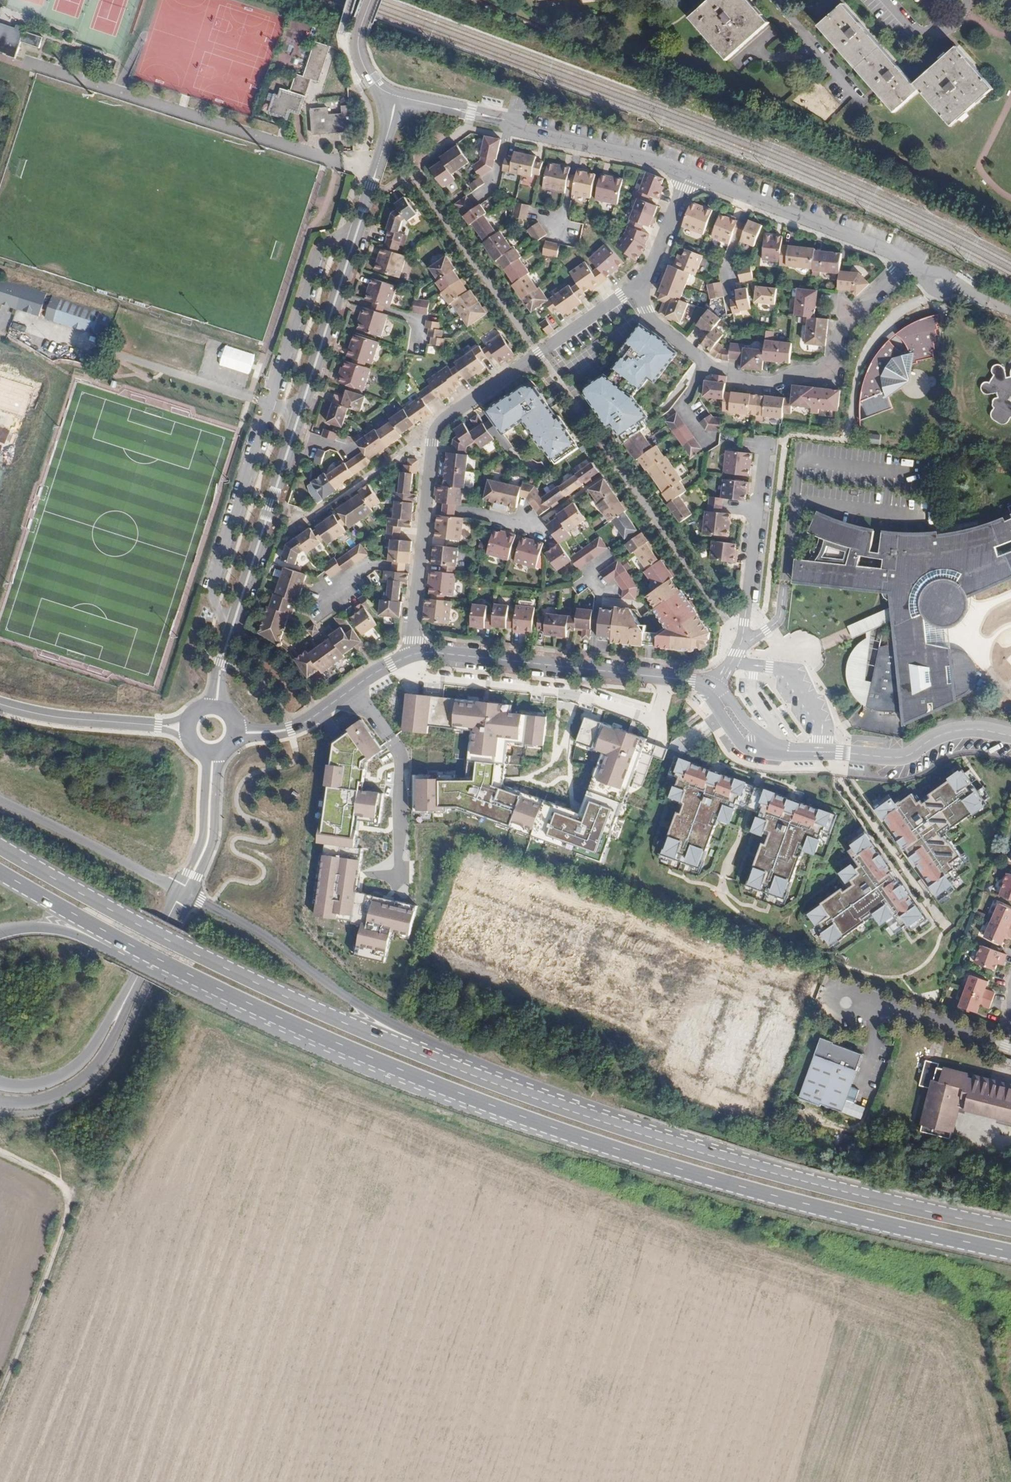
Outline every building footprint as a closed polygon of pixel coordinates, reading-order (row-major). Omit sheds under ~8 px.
[(690,18),(727,60),(769,23),(748,0),(710,0),(690,18)] [(895,112),(920,91),(951,126),(994,89),(957,47),(914,84),(844,4),(832,14),(819,26),(878,94),(895,112)] [(23,36),(24,33),(26,28),(18,25),(17,27),(0,21),(0,28),(23,36)] [(24,33),(23,36),(0,28),(0,51),(7,53),(7,54),(16,58),(22,41),(40,47),(43,40),(24,33)] [(276,106),(273,114),(287,118),(289,110),(299,113),(310,78),(318,81),(329,45),(315,41),(304,76),(296,73),(291,90),(282,87),(279,96),(275,95),(271,104),(276,106)] [(312,133),(352,130),(350,105),(341,106),(342,113),(328,115),(328,108),(310,109),(312,133)] [(497,138),(482,135),(477,155),(490,157),(493,158),(497,138)] [(448,150),(459,166),(467,160),(456,144),(448,150)] [(450,172),(459,166),(448,150),(439,156),(442,160),(450,172)] [(515,179),(521,153),(514,152),(513,157),(503,155),(499,175),(515,179)] [(521,153),(515,179),(532,182),(536,162),(527,160),(528,155),(521,153)] [(490,157),(477,155),(476,159),(470,164),(478,175),(488,167),(490,157)] [(450,172),(442,160),(430,168),(443,187),(455,179),(450,172)] [(561,185),(563,172),(565,165),(557,164),(557,165),(550,164),(550,162),(543,161),(538,186),(559,191),(561,185)] [(572,167),(570,174),(568,186),(567,192),(585,196),(590,172),(580,170),(580,169),(572,167)] [(645,171),(638,190),(649,195),(657,198),(662,186),(660,185),(663,177),(650,172),(645,171)] [(570,174),(563,172),(561,185),(568,186),(570,174)] [(604,176),(604,174),(597,173),(592,198),(613,203),(619,177),(612,176),(611,178),(604,176)] [(484,183),(478,175),(467,182),(473,191),(484,183)] [(649,195),(638,190),(636,190),(633,197),(637,198),(646,202),(649,195)] [(455,204),(463,215),(474,208),(466,196),(455,204)] [(394,204),(398,210),(405,219),(407,221),(416,215),(403,198),(395,204),(394,204)] [(646,202),(637,198),(633,209),(652,217),(656,206),(646,202)] [(512,201),(509,212),(524,216),(526,204),(512,201)] [(698,204),(691,201),(681,226),(702,234),(712,209),(705,207),(704,208),(697,206),(698,204)] [(480,204),(474,208),(463,215),(470,225),(472,223),(484,215),(486,213),(480,204)] [(652,217),(633,209),(629,220),(642,225),(648,227),(652,217)] [(401,222),(405,219),(398,210),(390,216),(386,232),(388,233),(396,235),(401,222)] [(729,243),(733,233),(737,222),(738,220),(726,215),(726,216),(721,214),(712,237),(729,243)] [(484,215),(472,223),(485,241),(497,233),(484,215)] [(524,226),(533,238),(539,233),(543,230),(534,218),(524,226)] [(747,226),(742,237),(740,242),(754,247),(763,225),(749,219),(747,226)] [(635,241),(642,225),(629,220),(624,233),(635,241)] [(737,222),(733,233),(739,236),(742,237),(747,226),(743,225),(737,222)] [(497,233),(485,241),(483,243),(489,251),(506,240),(500,231),(497,233)] [(388,233),(383,247),(396,251),(400,237),(396,235),(388,233)] [(643,247),(635,241),(624,233),(614,247),(634,261),(643,247)] [(782,245),(783,237),(766,235),(764,260),(780,262),(782,250),(782,245)] [(558,242),(542,238),(540,250),(556,254),(558,242)] [(513,249),(506,240),(489,251),(496,261),(498,259),(513,249)] [(616,265),(617,266),(622,261),(605,242),(589,256),(597,265),(606,276),(611,271),(610,270),(616,265)] [(816,249),(789,246),(789,250),(782,250),(780,262),(780,265),(813,269),(813,276),(820,277),(821,271),(840,274),(838,289),(853,291),(858,296),(870,284),(861,274),(841,272),(843,254),(816,251),(816,249)] [(395,256),(396,251),(383,247),(382,252),(395,256)] [(513,249),(498,259),(505,269),(520,259),(522,257),(515,248),(513,249)] [(675,267),(690,273),(694,275),(702,256),(685,249),(682,256),(680,255),(675,267)] [(404,259),(395,256),(382,252),(380,252),(377,259),(379,260),(377,266),(375,265),(373,273),(398,280),(404,259)] [(429,267),(438,280),(452,270),(454,268),(445,256),(429,267)] [(520,259),(505,269),(515,283),(528,274),(530,273),(520,259)] [(569,271),(576,281),(583,290),(592,284),(592,285),(599,281),(591,269),(584,260),(569,271)] [(591,269),(599,281),(606,276),(597,265),(591,269)] [(664,278),(684,286),(690,273),(675,267),(669,265),(666,272),(664,278)] [(752,267),(738,270),(741,284),(754,282),(752,267)] [(459,279),(452,270),(438,280),(435,282),(442,292),(459,279)] [(528,274),(515,283),(513,285),(523,299),(537,289),(528,274)] [(679,299),(684,286),(664,278),(662,283),(659,291),(660,292),(672,296),(679,299)] [(451,303),(467,291),(459,279),(442,292),(440,293),(449,305),(451,303)] [(3,280),(0,288),(0,304),(39,317),(47,294),(3,280)] [(576,281),(562,290),(576,310),(580,308),(582,306),(579,303),(587,297),(583,290),(576,281)] [(370,282),(368,289),(370,290),(368,295),(366,295),(364,303),(370,305),(382,308),(389,310),(395,289),(370,282)] [(721,290),(720,283),(707,284),(708,291),(721,290)] [(532,311),(548,300),(540,287),(537,289),(523,299),(532,311)] [(775,304),(777,289),(757,287),(755,302),(775,304)] [(829,326),(830,319),(815,317),(819,290),(794,287),(793,295),(798,295),(796,315),(805,316),(804,324),(808,324),(806,343),(826,346),(829,326)] [(451,303),(460,315),(478,302),(470,290),(469,290),(467,291),(451,303)] [(576,310),(562,290),(548,300),(560,316),(567,311),(570,315),(574,311),(576,310)] [(708,291),(710,298),(722,296),(721,290),(708,291)] [(748,290),(737,292),(738,300),(730,301),(732,314),(740,313),(740,311),(751,310),(748,290)] [(659,299),(662,301),(669,304),(672,296),(660,292),(657,299),(659,299)] [(669,304),(665,315),(680,321),(687,302),(679,299),(672,296),(669,304)] [(114,317),(54,297),(46,319),(106,339),(114,317)] [(427,301),(415,299),(413,312),(426,314),(427,301)] [(669,304),(662,301),(658,313),(665,316),(665,315),(669,304)] [(478,302),(460,315),(468,326),(486,313),(483,308),(478,302)] [(370,305),(367,312),(380,316),(382,308),(370,305)] [(703,342),(714,327),(720,318),(708,309),(697,324),(703,329),(697,337),(703,342)] [(380,316),(367,312),(362,311),(359,318),(361,319),(359,326),(357,333),(380,339),(386,318),(380,316)] [(541,324),(548,334),(551,332),(559,326),(552,316),(541,324)] [(941,339),(941,337),(939,334),(941,333),(938,329),(940,328),(938,323),(940,323),(938,318),(926,321),(914,323),(908,326),(904,329),(899,333),(897,335),(893,338),(890,340),(888,342),(886,344),(881,351),(876,356),(874,361),(871,365),(869,370),(867,375),(865,378),(864,382),(863,388),(862,393),(861,398),(862,420),(893,407),(886,391),(894,391),(895,391),(897,390),(901,387),(903,384),(905,382),(907,380),(908,378),(910,375),(911,371),(911,370),(912,366),(912,364),(918,363),(918,361),(921,361),(938,361),(943,361),(943,360),(941,354),(943,353),(939,346),(942,345),(940,341),(940,340),(941,339)] [(427,328),(438,330),(439,323),(425,320),(424,328),(427,328)] [(645,427),(641,421),(647,416),(633,397),(640,387),(641,388),(650,376),(657,381),(663,373),(659,370),(669,357),(673,359),(677,353),(667,345),(669,344),(668,343),(653,332),(652,333),(650,331),(640,324),(631,335),(633,337),(629,343),(630,344),(631,345),(622,358),(623,359),(615,371),(617,372),(611,381),(605,377),(588,389),(587,396),(602,415),(603,414),(605,417),(616,431),(618,430),(626,441),(628,440),(641,431),(645,427)] [(714,327),(703,342),(702,343),(711,350),(717,342),(723,334),(714,327)] [(426,336),(429,336),(440,338),(441,330),(438,330),(427,328),(426,336)] [(775,331),(772,331),(767,330),(764,351),(763,361),(791,364),(791,359),(793,345),(774,342),(775,331)] [(487,346),(493,354),(501,364),(515,354),(500,334),(486,344),(487,346)] [(440,338),(429,336),(428,344),(442,346),(443,338),(440,338)] [(347,359),(353,361),(365,365),(372,367),(378,346),(353,338),(351,345),(353,346),(351,353),(349,352),(347,359)] [(476,340),(463,350),(478,372),(484,368),(481,363),(488,357),(483,349),(476,340)] [(715,356),(720,350),(722,348),(723,346),(717,342),(711,350),(709,352),(710,352),(715,356)] [(763,361),(764,351),(745,348),(745,345),(731,343),(730,348),(730,351),(729,359),(744,361),(743,368),(762,370),(763,361)] [(483,349),(488,357),(493,354),(487,346),(483,349)] [(478,372),(463,350),(449,360),(455,368),(461,377),(468,371),(472,376),(478,372)] [(724,351),(720,350),(715,356),(719,359),(720,359),(723,359),(724,351)] [(353,361),(351,367),(363,371),(365,365),(353,361)] [(364,394),(365,389),(370,373),(363,371),(351,367),(345,365),(345,366),(343,372),(345,372),(343,380),(341,379),(339,386),(364,394)] [(1010,371),(1010,373),(1010,378),(1006,378),(1004,370),(1004,369),(1003,368),(1002,366),(1001,366),(999,365),(998,365),(996,365),(994,366),(992,367),(992,369),(991,370),(992,372),(992,373),(992,375),(993,376),(989,383),(988,382),(987,382),(985,382),(984,383),(982,384),(982,385),(981,386),(981,387),(980,389),(981,390),(981,391),(982,392),(982,393),(983,394),(985,395),(986,395),(987,395),(990,395),(991,395),(992,394),(997,393),(998,398),(997,398),(995,398),(994,399),(993,401),(992,402),(992,404),(992,405),(993,407),(993,408),(992,409),(991,411),(991,413),(991,414),(991,416),(991,417),(992,418),(993,420),(994,421),(999,424),(1001,425),(1003,425),(1005,424),(1007,423),(1008,422),(1009,421),(1010,418),(1010,371)] [(434,382),(442,393),(446,398),(460,388),(456,383),(449,372),(446,368),(431,378),(434,382)] [(455,368),(449,372),(456,383),(463,378),(461,377),(455,368)] [(713,381),(726,383),(727,375),(714,374),(713,381)] [(0,376),(0,409),(23,416),(33,386),(0,376)] [(725,392),(726,383),(713,381),(706,380),(704,396),(724,398),(725,392)] [(425,395),(426,397),(434,398),(435,398),(442,393),(434,382),(422,391),(425,395)] [(559,418),(554,412),(538,389),(525,386),(512,395),(512,394),(496,405),(487,411),(504,435),(525,421),(535,436),(534,437),(543,449),(544,448),(553,461),(555,461),(557,464),(579,448),(577,445),(578,444),(568,430),(569,429),(561,417),(559,418)] [(733,393),(730,413),(755,416),(755,421),(762,422),(763,417),(782,419),(783,413),(791,414),(792,406),(812,408),(811,413),(819,414),(820,409),(838,411),(841,391),(814,389),(794,386),(793,399),(784,399),(758,396),(733,393)] [(730,413),(733,393),(725,392),(724,398),(723,412),(730,413)] [(339,408),(354,412),(360,414),(365,400),(347,394),(344,402),(342,401),(335,399),(333,405),(333,406),(339,408)] [(424,396),(423,396),(408,407),(419,421),(424,417),(426,420),(437,412),(430,402),(426,397),(424,396)] [(354,412),(339,408),(333,427),(341,429),(348,431),(354,412)] [(392,421),(400,434),(414,424),(404,409),(390,419),(392,421)] [(703,449),(687,427),(677,413),(666,421),(668,425),(692,457),(703,449)] [(700,421),(707,429),(720,431),(722,418),(713,416),(711,413),(700,421)] [(471,420),(475,426),(476,428),(470,433),(475,440),(481,448),(494,439),(477,415),(471,420)] [(392,421),(377,431),(388,446),(402,436),(400,434),(392,421)] [(457,436),(461,441),(465,447),(475,440),(470,433),(468,431),(463,423),(454,430),(457,436)] [(339,437),(343,438),(346,439),(348,431),(341,429),(339,437)] [(376,429),(366,436),(378,453),(388,446),(377,431),(376,429)] [(647,439),(641,431),(628,440),(626,441),(624,442),(631,451),(647,439)] [(340,445),(343,438),(339,437),(330,434),(327,441),(340,445)] [(378,453),(366,436),(357,442),(364,451),(369,459),(378,453)] [(452,445),(451,447),(458,448),(458,444),(461,441),(457,436),(452,439),(452,445)] [(637,460),(639,458),(653,448),(647,439),(631,451),(637,460)] [(451,447),(451,455),(464,457),(465,447),(461,441),(458,444),(458,448),(451,447)] [(648,469),(665,457),(657,445),(653,448),(639,458),(647,470),(648,469)] [(371,462),(369,459),(364,451),(346,464),(354,475),(371,462)] [(752,461),(755,461),(756,454),(741,452),(729,451),(727,473),(753,476),(754,469),(754,468),(752,468),(752,464),(752,461)] [(318,453),(315,464),(322,467),(325,455),(318,453)] [(464,457),(451,455),(445,455),(445,463),(440,462),(439,470),(465,473),(467,457),(464,457)] [(666,456),(665,457),(648,469),(656,481),(675,468),(666,456)] [(342,483),(354,475),(346,464),(345,463),(326,476),(335,488),(342,483)] [(576,475),(582,483),(598,472),(592,463),(576,474),(576,475)] [(401,473),(411,474),(412,466),(403,465),(400,465),(399,473),(401,473)] [(675,468),(656,481),(665,493),(680,482),(683,480),(675,468)] [(442,487),(462,489),(464,490),(465,473),(439,470),(439,478),(443,478),(442,487)] [(403,495),(405,495),(414,496),(416,496),(417,487),(411,486),(411,474),(401,473),(399,494),(403,495)] [(325,474),(312,483),(324,500),(337,491),(336,490),(335,488),(326,476),(325,474)] [(583,484),(582,483),(576,475),(559,487),(565,495),(566,496),(583,484)] [(498,501),(504,483),(488,478),(482,496),(491,498),(489,503),(496,506),(498,501)] [(589,490),(599,504),(614,494),(604,479),(589,490)] [(724,480),(723,498),(734,500),(735,500),(746,501),(747,492),(748,490),(749,490),(750,483),(724,480)] [(528,485),(521,482),(519,489),(517,495),(524,497),(528,485)] [(687,491),(680,482),(665,493),(664,494),(670,503),(680,496),(687,491)] [(324,500),(312,483),(308,486),(310,493),(318,504),(324,500)] [(363,492),(373,507),(383,500),(371,483),(368,485),(361,489),(363,492)] [(517,495),(519,489),(504,483),(498,501),(496,506),(503,508),(505,503),(513,506),(517,495)] [(524,497),(528,498),(540,515),(549,508),(549,507),(542,498),(535,487),(528,485),(524,497)] [(559,486),(542,498),(549,507),(565,495),(559,487),(559,486)] [(436,504),(443,505),(456,506),(460,507),(462,489),(442,487),(438,487),(436,504)] [(375,510),(373,507),(363,492),(351,499),(364,518),(375,510)] [(390,501),(395,502),(404,503),(413,504),(414,496),(405,495),(403,495),(399,494),(391,493),(390,501)] [(620,502),(614,494),(599,504),(598,505),(604,513),(620,502)] [(680,496),(670,503),(668,504),(681,523),(693,514),(680,496)] [(709,497),(708,511),(722,512),(723,498),(709,497)] [(339,508),(342,512),(348,522),(352,526),(364,518),(351,499),(339,508)] [(404,503),(395,502),(394,519),(402,520),(411,521),(413,504),(404,503)] [(612,521),(624,512),(626,511),(620,502),(604,513),(610,522),(612,521)] [(575,503),(566,509),(578,525),(587,519),(575,503)] [(456,512),(456,506),(443,505),(442,511),(442,516),(455,517),(456,512)] [(558,515),(559,517),(569,532),(578,525),(566,509),(558,515)] [(722,512),(708,511),(705,511),(703,533),(729,536),(729,528),(728,528),(728,524),(729,521),(730,521),(731,513),(722,512)] [(348,522),(342,512),(337,515),(344,524),(348,522)] [(624,512),(612,521),(625,539),(627,538),(635,531),(637,530),(624,512)] [(336,513),(327,520),(339,537),(348,530),(344,524),(337,515),(336,513)] [(985,525),(960,531),(949,534),(937,535),(936,532),(921,533),(906,533),(906,535),(891,535),(881,533),(878,551),(870,550),(872,533),(846,526),(829,521),(814,515),(806,532),(817,537),(814,547),(817,550),(817,551),(816,553),(815,555),(812,556),(812,560),(793,558),(791,578),(881,587),(881,590),(881,593),(882,595),(884,598),(886,599),(890,600),(893,599),(895,604),(900,616),(902,620),(893,625),(889,627),(887,644),(878,645),(871,681),(866,705),(877,710),(902,711),(903,719),(919,712),(923,713),(927,711),(929,709),(929,706),(928,702),(932,702),(933,706),(954,697),(962,693),(964,692),(966,690),(967,689),(969,687),(970,686),(971,684),(972,682),(973,680),(974,678),(974,676),(974,674),(974,671),(974,669),(974,667),(973,665),(972,663),(971,661),(969,659),(968,657),(966,655),(964,654),(962,653),(959,651),(957,651),(954,650),(951,650),(945,650),(944,647),(927,642),(926,634),(933,623),(947,626),(957,621),(959,620),(961,617),(964,614),(965,610),(966,607),(964,607),(965,605),(967,605),(967,603),(966,600),(964,599),(964,597),(966,597),(966,595),(965,593),(969,592),(972,590),(973,592),(1000,581),(1010,576),(1010,517),(1004,520),(1003,518),(985,525)] [(464,518),(455,517),(442,516),(438,516),(437,526),(438,526),(438,532),(436,532),(435,538),(461,540),(464,518)] [(547,526),(557,539),(560,544),(572,535),(569,532),(559,517),(547,526)] [(402,520),(394,519),(388,519),(386,541),(390,541),(400,542),(402,520)] [(318,526),(319,527),(326,537),(330,543),(339,537),(327,520),(319,525),(318,526)] [(313,526),(298,537),(307,549),(309,552),(323,541),(322,540),(316,530),(313,526)] [(326,537),(319,527),(316,530),(322,540),(326,537)] [(507,535),(500,533),(493,531),(486,553),(507,560),(515,536),(507,533),(507,535)] [(627,538),(630,542),(638,535),(635,531),(627,538)] [(638,535),(630,542),(626,544),(632,553),(634,552),(646,543),(648,542),(642,533),(638,535)] [(307,549),(298,537),(289,543),(284,560),(297,565),(301,553),(307,549)] [(542,545),(535,542),(534,544),(529,542),(530,540),(521,537),(513,562),(534,569),(542,545)] [(599,538),(571,558),(572,560),(580,570),(608,550),(599,538)] [(558,570),(572,560),(571,558),(560,544),(557,539),(551,543),(554,548),(546,554),(558,570)] [(737,543),(711,540),(709,559),(733,561),(734,553),(734,550),(736,550),(737,543)] [(389,551),(410,553),(411,543),(400,542),(390,541),(389,551)] [(646,543),(634,552),(647,570),(659,562),(646,543)] [(359,545),(337,561),(343,570),(345,572),(369,555),(361,544),(359,545)] [(430,566),(441,567),(454,568),(456,568),(457,550),(434,548),(432,558),(431,558),(430,566)] [(394,563),(405,564),(409,564),(410,553),(389,551),(388,562),(394,563)] [(331,578),(343,570),(337,561),(335,558),(322,567),(325,571),(331,578)] [(659,562),(647,570),(645,572),(651,581),(668,569),(662,560),(659,562)] [(623,592),(622,597),(636,599),(636,597),(637,586),(619,561),(601,574),(610,586),(615,582),(623,592)] [(393,572),(404,573),(405,570),(405,564),(394,563),(393,568),(393,572)] [(441,567),(441,574),(454,576),(454,568),(441,567)] [(306,575),(283,568),(279,581),(301,588),(306,575)] [(651,581),(657,588),(670,579),(674,577),(668,569),(651,581)] [(384,579),(389,580),(387,601),(399,602),(401,582),(407,583),(408,574),(404,573),(393,572),(385,571),(384,579)] [(431,581),(430,589),(430,595),(432,596),(445,597),(453,598),(456,576),(454,576),(441,574),(430,573),(429,581),(431,581)] [(881,587),(791,578),(791,581),(881,590),(881,587)] [(692,649),(698,645),(704,642),(709,639),(709,632),(696,614),(697,613),(693,607),(694,606),(689,599),(688,600),(680,589),(679,590),(670,579),(657,588),(646,596),(654,606),(654,607),(654,608),(652,609),(661,620),(659,621),(660,623),(663,627),(661,629),(656,633),(646,632),(644,632),(635,619),(636,619),(635,617),(629,609),(613,607),(613,610),(613,612),(599,611),(599,616),(597,630),(597,635),(606,636),(606,638),(610,639),(610,642),(640,645),(641,644),(643,644),(645,644),(645,641),(647,641),(654,642),(654,645),(654,646),(653,646),(689,650),(692,649)] [(279,581),(275,594),(296,601),(297,601),(301,588),(279,581)] [(269,608),(282,612),(289,614),(291,615),(296,601),(275,594),(273,593),(273,595),(269,608)] [(365,607),(367,609),(373,605),(368,598),(362,603),(365,607)] [(892,619),(893,625),(902,620),(900,616),(895,604),(893,599),(890,600),(891,606),(846,625),(849,631),(852,637),(865,632),(865,637),(860,641),(855,645),(852,649),(849,654),(847,659),(846,664),(845,668),(845,671),(845,675),(846,678),(846,680),(847,683),(847,685),(848,687),(849,689),(851,691),(852,693),(855,697),(858,700),(862,703),(866,705),(871,681),(864,679),(871,629),(892,619)] [(399,602),(387,601),(382,600),(380,615),(400,617),(401,602),(399,602)] [(424,615),(423,623),(450,626),(452,603),(444,602),(431,601),(426,600),(425,608),(427,608),(426,615),(424,615)] [(473,627),(487,629),(488,616),(489,607),(475,605),(473,627)] [(494,627),(509,628),(510,615),(511,607),(497,605),(495,616),(494,627)] [(267,607),(263,620),(285,627),(287,620),(288,618),(289,614),(282,612),(269,608),(267,607)] [(367,638),(378,630),(380,628),(367,609),(365,607),(359,611),(362,616),(355,621),(360,628),(367,638)] [(518,607),(517,616),(515,629),(515,632),(523,633),(524,631),(534,632),(536,609),(518,607)] [(550,636),(558,637),(560,611),(544,609),(542,629),(551,630),(550,636)] [(589,640),(590,630),(592,615),(592,612),(578,610),(578,612),(576,629),(584,630),(584,632),(583,639),(589,640)] [(576,629),(578,612),(560,611),(558,637),(565,638),(566,632),(575,633),(575,631),(576,629)] [(366,647),(352,627),(341,613),(340,612),(334,617),(341,626),(341,627),(355,646),(359,652),(366,647)] [(510,615),(509,628),(515,629),(517,616),(510,615)] [(590,630),(597,630),(599,616),(592,615),(590,630)] [(495,616),(488,616),(487,629),(494,630),(494,627),(495,616)] [(263,620),(258,634),(266,637),(271,641),(273,643),(274,644),(276,645),(278,646),(279,646),(281,645),(281,644),(281,643),(280,642),(285,627),(263,620)] [(947,634),(947,626),(933,623),(926,634),(927,642),(944,647),(948,647),(947,634)] [(315,625),(309,629),(313,634),(319,630),(315,625)] [(355,646),(341,627),(335,631),(330,635),(331,637),(343,654),(355,646)] [(333,664),(345,656),(343,654),(331,637),(320,645),(326,654),(333,664)] [(320,645),(310,652),(308,652),(319,669),(322,672),(333,664),(326,654),(320,645)] [(306,650),(304,652),(293,659),(301,668),(307,677),(319,669),(308,652),(306,650)] [(513,705),(406,694),(401,732),(428,735),(429,725),(472,731),(467,780),(415,778),(415,810),(457,810),(603,862),(646,739),(585,717),(576,743),(602,753),(580,815),(504,786),(504,780),(506,745),(544,747),(547,717),(512,713),(513,705)] [(383,752),(362,719),(346,729),(349,733),(333,743),(331,764),(326,763),(318,844),(356,848),(359,822),(379,824),(383,793),(363,791),(366,763),(383,752)] [(679,815),(664,857),(668,859),(678,862),(688,865),(687,866),(702,871),(717,828),(714,827),(717,816),(722,818),(721,821),(731,824),(736,812),(731,810),(733,805),(737,807),(739,801),(747,804),(752,788),(723,778),(722,780),(711,776),(712,774),(676,761),(671,777),(680,780),(673,799),(683,803),(682,806),(685,807),(682,816),(679,815)] [(889,799),(876,808),(944,903),(958,893),(952,886),(957,882),(953,876),(968,865),(953,845),(952,846),(947,840),(945,841),(942,836),(952,828),(955,831),(989,807),(987,804),(991,801),(985,791),(979,795),(973,787),(978,783),(971,774),(966,777),(964,775),(930,799),(931,801),(924,807),(922,803),(919,806),(913,797),(901,805),(899,802),(894,806),(889,799)] [(765,846),(750,888),(764,894),(764,893),(767,894),(774,896),(774,897),(788,902),(803,860),(800,859),(803,848),(808,849),(807,852),(817,855),(822,843),(817,841),(819,837),(823,838),(825,833),(833,835),(838,820),(803,807),(802,809),(790,805),(791,803),(763,793),(757,809),(765,811),(763,817),(767,818),(765,823),(761,821),(757,834),(767,837),(768,835),(772,837),(768,847),(765,846)] [(845,890),(811,916),(820,928),(821,928),(827,936),(826,936),(835,948),(870,923),(868,920),(875,915),(877,918),(880,916),(886,924),(889,922),(896,931),(909,921),(913,927),(927,917),(912,896),(910,898),(906,893),(907,892),(904,888),(906,887),(890,866),(889,867),(886,863),(884,864),(881,859),(883,858),(866,834),(852,844),(856,849),(851,853),(863,868),(859,871),(856,867),(845,876),(852,884),(854,882),(857,886),(848,893),(845,890)] [(360,860),(324,855),(314,915),(351,921),(363,927),(358,955),(386,965),(394,935),(411,938),(418,907),(358,893),(360,860)] [(1008,874),(1000,897),(1010,900),(1010,875),(1008,874)] [(1001,904),(993,922),(1010,929),(1010,909),(1001,904)] [(993,922),(986,938),(1002,945),(1005,939),(1006,936),(1009,937),(1010,938),(1010,929),(993,922)] [(1005,963),(1007,955),(982,946),(976,964),(996,971),(998,964),(999,961),(1005,963)] [(987,990),(990,982),(972,976),(967,992),(993,1001),(996,993),(987,990)] [(991,1008),(993,1001),(967,992),(961,1007),(979,1013),(981,1005),(991,1008)] [(822,1039),(801,1099),(821,1106),(822,1105),(844,1112),(847,1100),(856,1103),(860,1089),(852,1087),(864,1054),(834,1044),(834,1043),(822,1039)] [(975,1078),(974,1080),(969,1079),(969,1077),(969,1076),(939,1069),(939,1066),(926,1062),(920,1088),(933,1091),(923,1134),(952,1140),(960,1108),(967,1109),(967,1112),(999,1119),(1010,1122),(1010,1086),(975,1078)]
